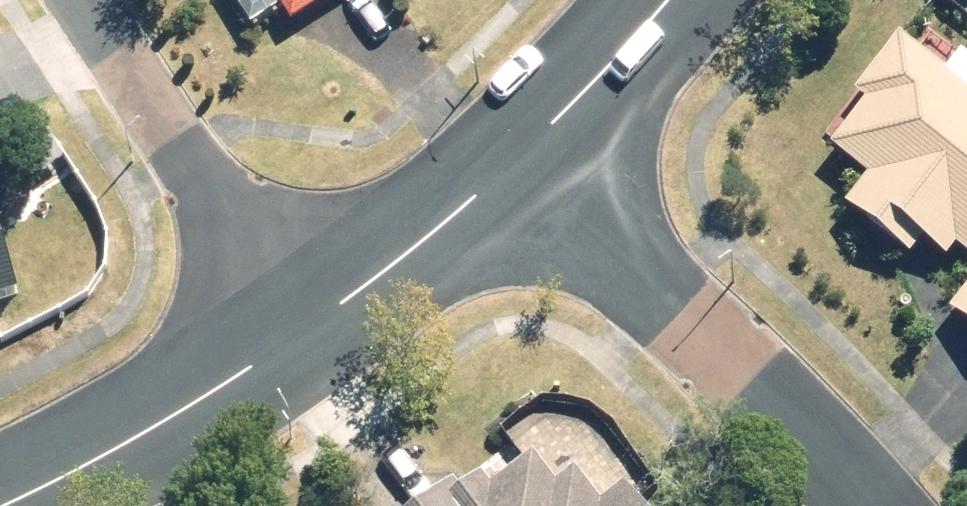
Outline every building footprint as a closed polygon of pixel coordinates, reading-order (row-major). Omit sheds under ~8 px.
[(246,32),(270,17),(281,35),(336,0),(227,0),(246,32)] [(966,15),(966,0),(948,0),(966,15)] [(939,83),(893,46),(824,134),(835,143),(819,162),(858,193),(835,222),(920,289),(947,256),(966,271),(966,70),(956,61),(939,83)] [(17,303),(0,243),(0,307),(17,303)] [(944,325),(966,343),(966,296),(944,325)] [(644,480),(615,501),(590,468),(571,482),(550,453),(504,488),(489,468),(437,505),(663,505),(644,480)]
